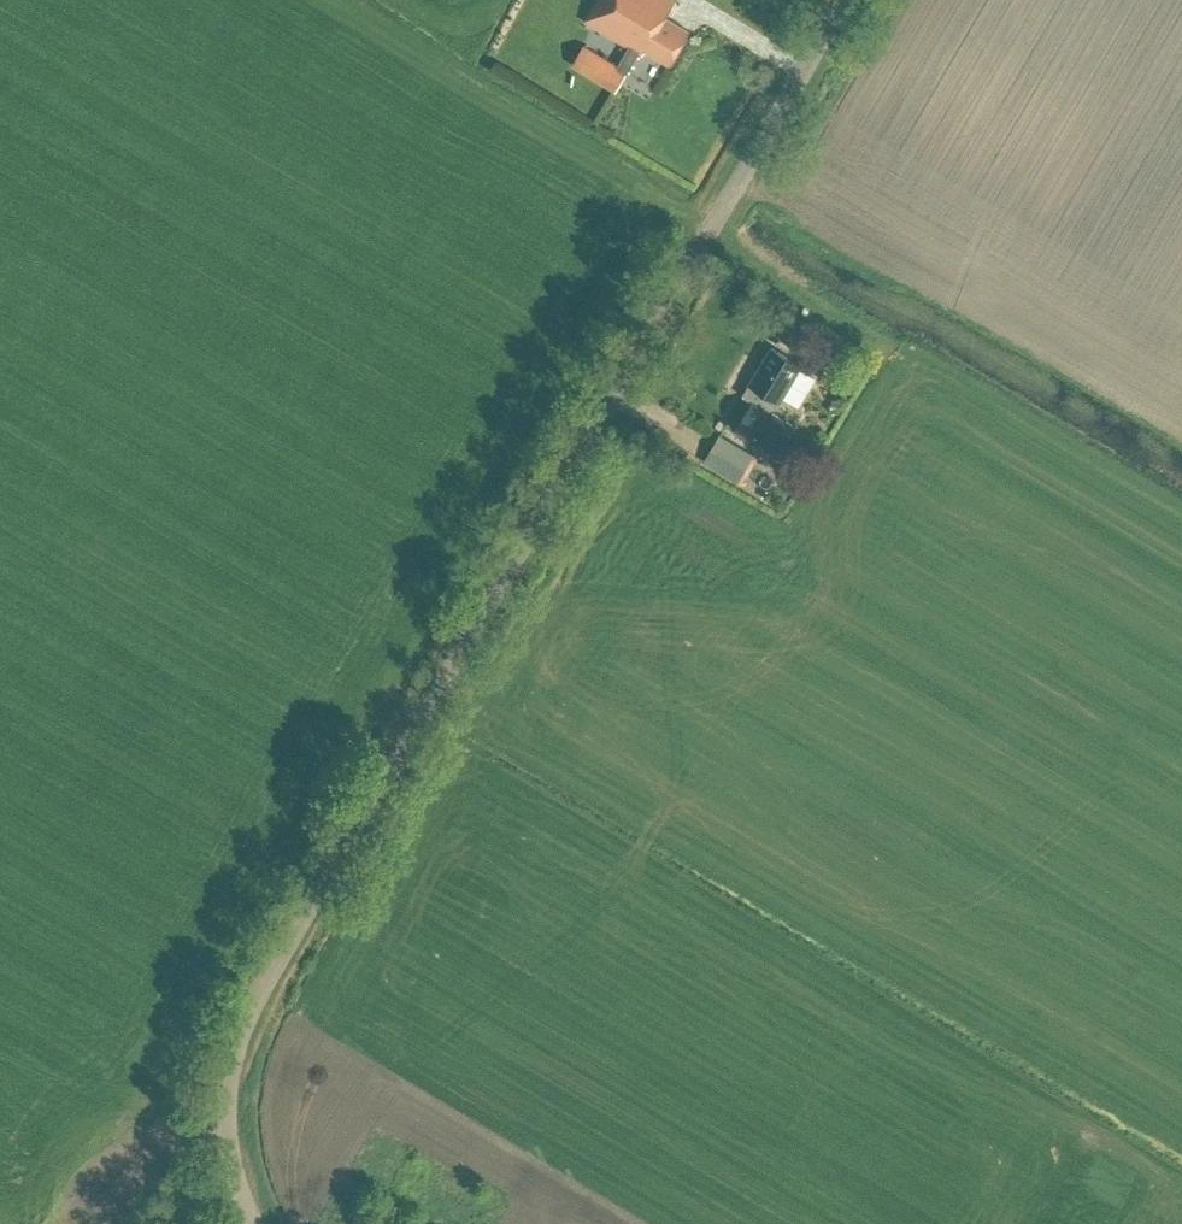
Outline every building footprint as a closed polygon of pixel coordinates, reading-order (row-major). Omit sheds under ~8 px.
[(586,18),(631,44),(619,64),(585,45),(574,63),(618,89),(641,50),(669,67),(690,31),(664,16),(673,0),(597,0),(586,18)] [(545,51),(534,72),(579,97),(590,76),(545,51)] [(737,429),(777,453),(795,424),(773,411),(779,400),(782,402),(804,365),(773,346),(743,397),(752,403),(737,429)] [(739,484),(756,455),(719,435),(703,464),(739,484)] [(649,444),(644,455),(665,466),(671,455),(649,444)]
